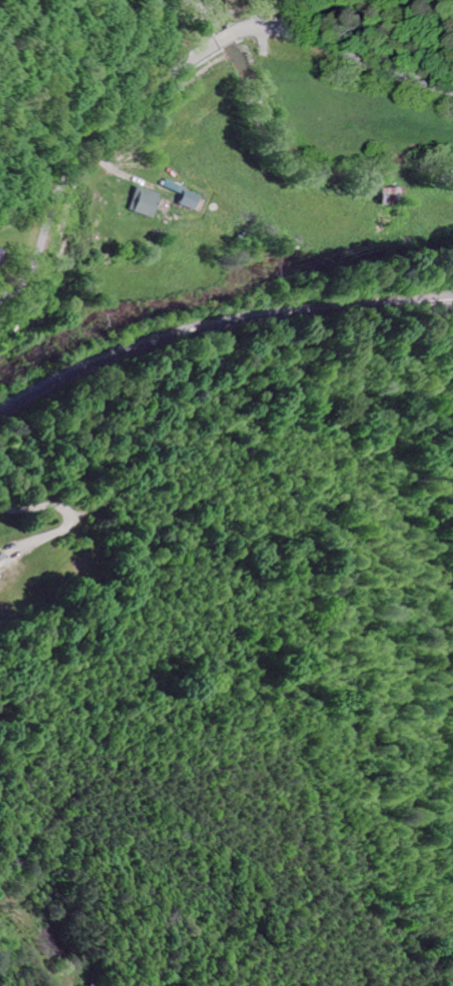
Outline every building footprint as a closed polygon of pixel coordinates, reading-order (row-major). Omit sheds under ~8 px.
[(128,210),(151,218),(159,194),(135,186),(128,210)] [(377,189),(378,204),(401,203),(401,188),(377,189)]
